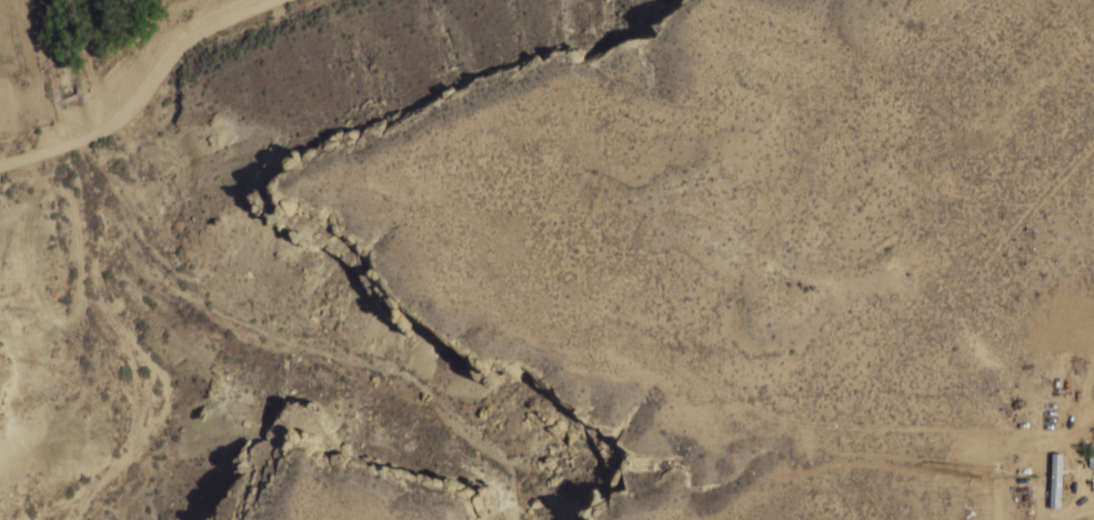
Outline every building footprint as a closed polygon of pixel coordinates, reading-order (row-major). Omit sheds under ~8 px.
[(1061,509),(1063,454),(1051,453),(1049,508),(1061,509)]
